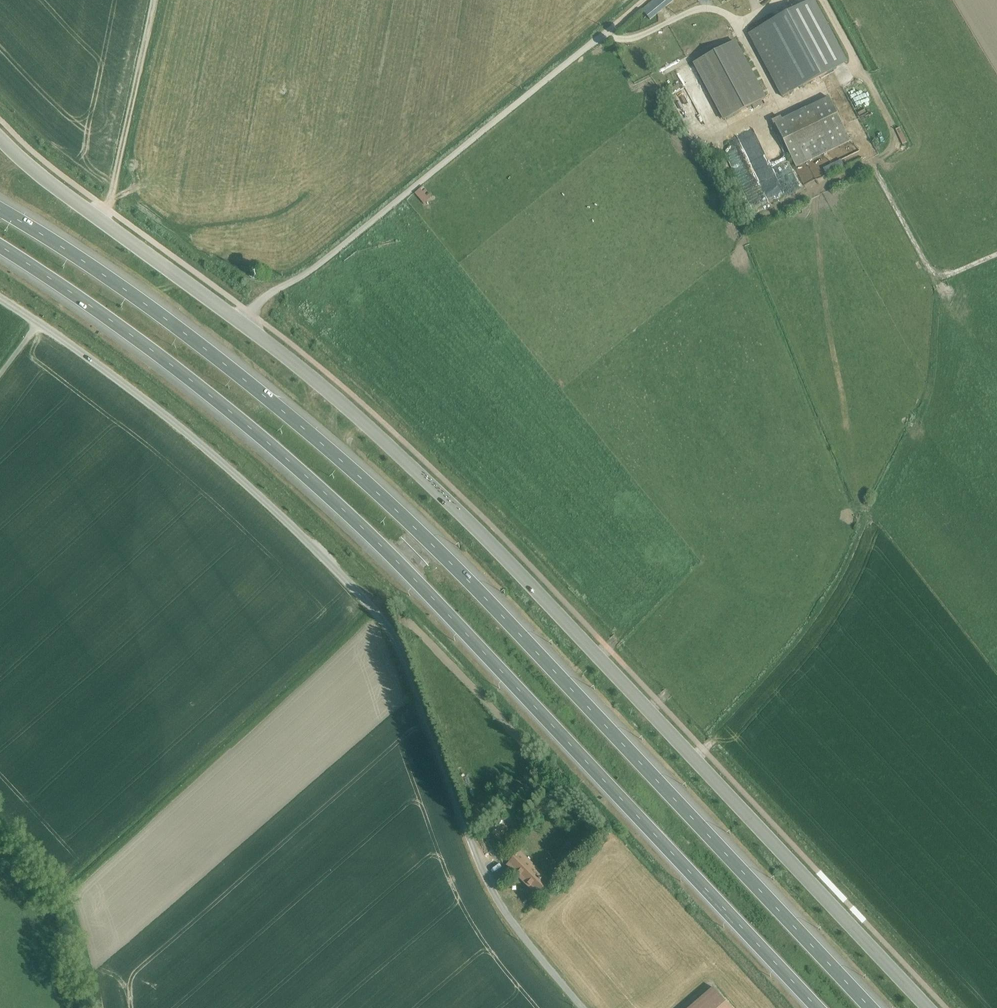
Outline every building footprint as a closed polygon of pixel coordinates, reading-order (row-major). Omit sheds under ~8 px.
[(651,19),(675,1),(674,0),(655,0),(643,10),(651,19)] [(783,97),(851,60),(815,0),(811,0),(749,34),(783,97)] [(694,63),(724,120),(767,98),(736,40),(694,63)] [(682,82),(666,91),(669,95),(685,87),(682,82)] [(775,124),(796,167),(850,141),(829,97),(782,119),(781,116),(772,121),(774,124),(775,124)] [(675,106),(664,112),(669,120),(673,118),(673,119),(680,115),(675,106)] [(745,127),(729,135),(744,169),(738,171),(734,161),(727,164),(730,170),(728,171),(736,189),(764,176),(765,176),(778,170),(757,121),(745,126),(745,127)] [(717,144),(707,149),(712,159),(721,154),(717,144)] [(841,159),(823,168),(827,175),(845,167),(841,159)] [(423,186),(415,193),(424,203),(432,197),(423,186)] [(588,848),(583,842),(564,859),(569,865),(588,848)] [(521,851),(507,865),(515,873),(516,872),(539,894),(551,881),(521,851)] [(516,872),(515,873),(537,895),(539,894),(516,872)] [(689,1007),(731,1007),(713,987),(689,1007)]
